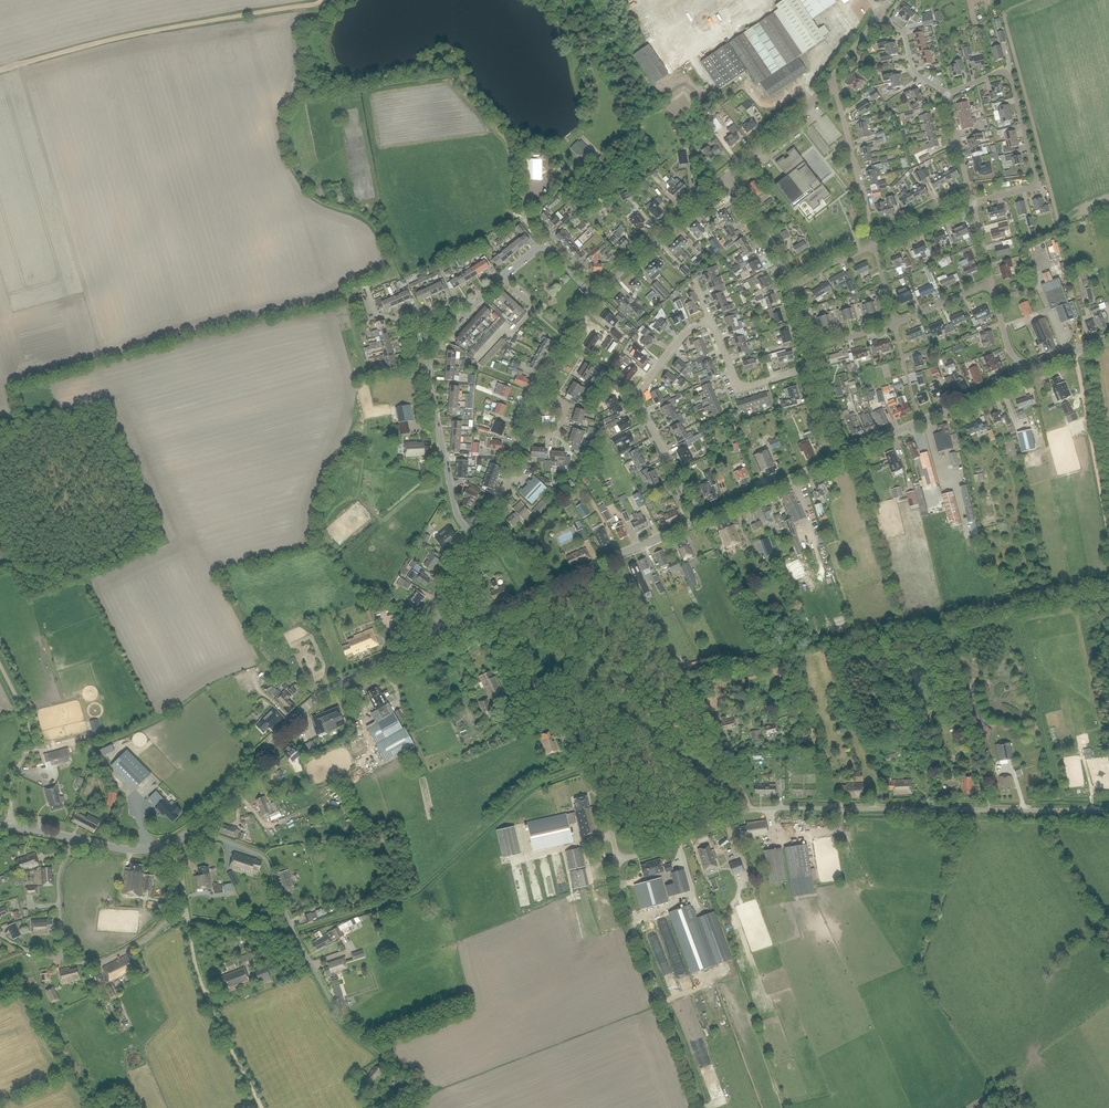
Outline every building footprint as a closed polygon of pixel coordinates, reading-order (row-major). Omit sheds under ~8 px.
[(766,93),(769,97),(807,72),(798,59),(802,55),(811,49),(826,40),(824,37),(830,34),(825,26),(819,30),(812,19),(836,3),(834,0),(785,0),(776,6),(778,9),(773,12),(775,14),(729,44),(701,63),(719,90),(747,71),(757,86),(752,89),(759,98),(766,93)] [(902,2),(901,4),(897,9),(902,13),(900,16),(904,19),(910,10),(912,8),(902,2)] [(910,10),(904,19),(908,22),(911,19),(916,22),(920,16),(910,10)] [(932,14),(923,16),(924,22),(923,22),(924,26),(925,26),(934,24),(932,14)] [(998,32),(1001,43),(1006,42),(1003,30),(998,32)] [(847,41),(851,34),(847,31),(843,38),(847,41)] [(913,34),(915,41),(925,38),(923,32),(913,34)] [(916,47),(926,45),(925,38),(915,41),(916,47)] [(896,42),(887,44),(886,40),(877,42),(879,49),(885,47),(886,51),(897,48),(896,42)] [(964,48),(963,48),(965,56),(972,54),(970,46),(969,46),(968,44),(964,45),(964,48)] [(918,53),(920,53),(928,51),(926,45),(916,47),(918,53)] [(1001,45),(992,47),(996,61),(1001,60),(1000,59),(1004,58),(1001,45)] [(899,54),(897,48),(886,51),(887,54),(880,56),(882,62),(890,60),(890,56),(899,54)] [(920,53),(922,59),(931,57),(930,50),(928,51),(920,53)] [(983,56),(975,58),(970,59),(971,65),(976,64),(977,67),(981,66),(982,68),(984,67),(984,66),(985,65),(983,56)] [(933,63),(931,57),(922,59),(923,65),(933,63)] [(961,75),(960,71),(964,70),(961,59),(955,61),(956,65),(951,66),(951,67),(951,68),(951,70),(952,71),(954,77),(961,75)] [(649,78),(664,67),(659,60),(643,70),(649,78)] [(883,74),(883,78),(884,81),(891,79),(891,82),(902,80),(901,74),(892,76),(891,72),(883,74)] [(857,91),(865,81),(854,73),(846,83),(857,91)] [(904,86),(902,80),(891,82),(892,86),(888,87),(890,93),(896,91),(895,88),(904,86)] [(991,85),(993,92),(989,93),(991,100),(995,99),(994,94),(1003,92),(1001,87),(1002,87),(1001,82),(996,83),(996,84),(991,85)] [(913,99),(922,94),(920,92),(918,89),(912,92),(910,89),(904,92),(907,97),(911,95),(913,99)] [(879,96),(876,91),(870,94),(874,100),(879,96)] [(923,97),(922,94),(913,99),(915,103),(911,104),(913,110),(919,107),(918,104),(924,101),(922,97),(923,97)] [(888,109),(880,98),(875,102),(883,113),(888,109)] [(742,105),(746,111),(753,106),(749,100),(742,105)] [(871,107),(866,101),(856,108),(861,114),(871,107)] [(957,104),(958,110),(969,108),(968,101),(957,104)] [(1000,115),(1011,112),(1009,105),(1001,107),(1000,102),(993,104),(995,111),(999,110),(1000,115)] [(971,114),(969,108),(958,110),(960,117),(971,114)] [(1013,120),(1011,112),(1000,115),(1001,120),(997,121),(999,128),(1006,126),(1005,122),(1013,120)] [(924,120),(925,123),(933,121),(931,113),(919,116),(920,121),(924,120)] [(962,124),(976,120),(975,118),(972,118),(971,114),(960,117),(962,124)] [(856,125),(858,132),(868,129),(867,127),(870,126),(868,118),(862,120),(863,123),(856,125)] [(747,135),(757,127),(752,120),(742,128),(747,135)] [(976,120),(962,124),(963,130),(974,127),(973,124),(977,123),(976,120)] [(935,130),(933,121),(925,123),(927,132),(935,130)] [(735,134),(740,131),(734,124),(727,129),(732,135),(724,141),(729,148),(730,147),(731,149),(735,145),(735,144),(740,140),(735,134)] [(868,129),(858,132),(860,139),(870,137),(872,136),(871,131),(868,132),(868,129)] [(1005,136),(1006,141),(1017,138),(1015,131),(1007,133),(1007,129),(997,131),(998,135),(1001,135),(1002,137),(1005,136)] [(937,138),(935,130),(927,132),(929,140),(937,138)] [(970,147),(981,144),(980,140),(984,139),(982,133),(973,136),(973,139),(968,140),(970,147)] [(937,138),(929,140),(930,143),(926,144),(927,149),(939,147),(937,138)] [(1017,138),(1006,141),(1007,145),(1004,146),(1004,149),(1005,153),(1012,151),(1011,148),(1019,146),(1017,138)] [(570,148),(578,155),(581,157),(589,148),(581,140),(579,142),(578,141),(570,148)] [(709,163),(721,154),(717,149),(721,146),(716,140),(713,143),(716,147),(711,151),(708,148),(702,152),(705,155),(704,156),(709,163)] [(861,149),(863,156),(871,154),(869,149),(874,147),(873,144),(867,146),(868,147),(861,149)] [(981,144),(970,147),(971,154),(978,152),(979,156),(988,153),(987,147),(981,148),(981,144)] [(808,167),(794,149),(788,154),(790,156),(785,159),(783,157),(777,162),(788,176),(775,186),(790,205),(802,196),(813,210),(820,204),(817,200),(821,197),(824,200),(831,195),(817,178),(815,180),(806,168),(808,167)] [(684,163),(687,162),(686,152),(679,153),(680,160),(683,160),(684,163)] [(999,152),(991,153),(992,157),(996,157),(996,160),(1000,160),(999,152)] [(871,154),(863,156),(865,163),(871,161),(872,163),(878,162),(877,158),(872,159),(871,154)] [(1023,163),(1021,155),(1014,157),(1013,154),(1005,156),(1006,162),(1012,161),(1013,166),(1023,163)] [(973,158),(974,163),(976,168),(975,168),(976,172),(979,171),(980,175),(987,173),(989,174),(992,173),(990,165),(989,164),(982,166),(980,156),(973,158)] [(907,157),(901,159),(905,169),(910,167),(907,157)] [(882,163),(881,164),(872,166),(873,170),(867,172),(869,179),(877,177),(881,176),(880,170),(884,169),(882,163)] [(949,171),(947,167),(944,169),(946,173),(943,174),(948,182),(954,179),(949,171)] [(949,171),(954,179),(960,175),(955,167),(949,171)] [(920,182),(925,179),(920,170),(915,173),(920,182)] [(651,176),(659,185),(662,182),(657,176),(658,175),(656,172),(651,176)] [(943,174),(940,176),(938,173),(935,175),(937,178),(941,186),(948,182),(943,174)] [(932,176),(934,179),(931,181),(935,189),(941,186),(937,178),(935,175),(935,174),(932,176)] [(870,186),(877,185),(878,190),(887,188),(885,180),(882,181),(882,180),(877,181),(877,177),(869,179),(870,186)] [(681,195),(682,196),(688,190),(681,183),(678,180),(676,180),(674,182),(671,179),(669,181),(671,184),(672,185),(675,188),(675,189),(681,195)] [(762,193),(761,191),(762,190),(754,180),(748,184),(756,194),(758,196),(762,193)] [(646,181),(640,185),(645,191),(650,187),(646,181)] [(924,185),(920,187),(919,184),(916,185),(922,196),(928,193),(924,185)] [(672,185),(670,187),(666,190),(669,194),(670,193),(676,200),(681,195),(675,189),(675,188),(672,185)] [(916,200),(922,196),(916,185),(913,186),(915,190),(911,192),(916,200)] [(623,200),(633,195),(630,188),(619,194),(623,200)] [(916,200),(911,192),(909,193),(906,188),(902,190),(904,192),(910,203),(916,200)] [(901,193),(903,197),(899,199),(903,207),(910,203),(904,192),(901,193)] [(884,202),(887,215),(894,213),(893,206),(894,206),(897,205),(895,196),(888,197),(889,201),(884,202)] [(551,209),(560,201),(556,197),(547,204),(551,209)] [(775,202),(771,198),(764,203),(768,208),(775,202)] [(1032,200),(1034,205),(1036,211),(1040,210),(1041,214),(1050,212),(1048,205),(1044,206),(1042,198),(1032,200)] [(662,214),(659,210),(657,208),(659,206),(659,205),(660,204),(655,199),(651,203),(650,202),(646,206),(648,208),(647,209),(657,219),(657,218),(658,219),(659,219),(662,216),(662,215),(661,214),(662,214)] [(1019,216),(1027,214),(1024,201),(1016,203),(1019,216)] [(879,217),(887,215),(884,202),(875,204),(877,210),(878,210),(879,217)] [(1004,206),(999,208),(999,206),(995,207),(995,209),(988,210),(990,218),(997,216),(997,218),(1007,215),(1004,206)] [(723,222),(730,217),(725,210),(718,214),(723,222)] [(541,217),(546,223),(552,218),(549,214),(550,213),(548,211),(541,217)] [(642,225),(646,222),(638,213),(629,221),(633,226),(634,225),(636,227),(635,228),(638,233),(644,228),(642,225)] [(560,220),(563,223),(569,218),(566,214),(560,220)] [(552,218),(546,223),(552,229),(559,223),(561,221),(555,215),(552,218)] [(1026,218),(1029,227),(1035,225),(1032,216),(1026,218)] [(731,226),(734,224),(730,217),(723,222),(727,229),(725,230),(729,237),(735,233),(733,229),(731,226)] [(711,231),(714,230),(711,226),(714,224),(716,226),(715,224),(719,222),(716,218),(706,224),(711,231)] [(588,223),(586,221),(578,228),(580,231),(587,225),(587,224),(588,223)] [(696,234),(702,228),(697,222),(690,228),(696,234)] [(993,240),(1006,236),(1004,231),(1009,230),(1007,223),(999,226),(999,229),(991,232),(993,240)] [(530,241),(525,235),(522,232),(525,230),(520,224),(516,227),(523,236),(519,239),(524,246),(530,241)] [(626,229),(621,225),(615,230),(617,232),(614,234),(619,239),(622,236),(620,235),(626,229)] [(965,225),(959,227),(963,236),(968,234),(970,238),(974,236),(971,229),(968,230),(965,225)] [(963,236),(959,227),(952,230),(955,236),(952,237),(955,244),(959,243),(957,239),(963,236)] [(786,229),(780,233),(784,240),(790,236),(786,229)] [(556,237),(561,243),(570,235),(566,230),(564,232),(563,231),(556,237)] [(937,243),(941,242),(945,240),(947,245),(952,243),(949,236),(946,238),(943,231),(933,236),(935,240),(931,242),(934,248),(939,246),(937,243)] [(570,235),(561,243),(567,249),(572,245),(574,242),(570,238),(571,237),(570,235)] [(618,244),(623,249),(629,242),(624,237),(620,242),(614,236),(610,241),(616,246),(618,244)] [(675,243),(681,249),(687,242),(681,237),(675,243)] [(740,244),(742,248),(747,244),(743,237),(735,242),(735,241),(737,245),(740,244)] [(801,251),(807,247),(805,245),(808,243),(805,239),(799,237),(798,242),(800,243),(801,243),(793,248),(797,254),(797,253),(798,254),(800,252),(801,251)] [(519,239),(514,244),(519,250),(524,246),(519,239)] [(715,247),(711,251),(714,254),(721,247),(715,240),(711,243),(715,247)] [(733,244),(731,240),(724,245),(726,249),(733,244)] [(997,256),(1005,254),(1006,255),(1011,254),(1009,246),(1012,245),(1011,240),(1002,242),(1004,247),(995,249),(997,256)] [(572,245),(567,249),(572,256),(578,250),(579,248),(574,242),(572,245)] [(603,245),(599,248),(601,250),(605,247),(606,248),(602,251),(604,254),(608,250),(610,252),(612,250),(606,243),(603,245)] [(675,255),(681,249),(675,243),(669,249),(675,255)] [(928,257),(927,256),(932,255),(928,247),(925,249),(924,246),(924,245),(923,243),(913,247),(914,250),(911,252),(913,256),(920,253),(923,259),(928,257)] [(507,249),(503,251),(503,252),(508,258),(513,254),(508,248),(509,247),(506,244),(504,246),(507,249)] [(519,250),(514,244),(509,247),(508,248),(513,254),(519,250)] [(747,244),(742,248),(744,252),(742,253),(744,256),(752,252),(747,244)] [(502,263),(508,258),(503,252),(503,251),(501,248),(499,250),(501,253),(498,256),(497,256),(502,263)] [(591,261),(594,261),(594,272),(602,272),(602,264),(598,264),(598,258),(598,254),(601,252),(598,249),(586,260),(589,263),(591,261)] [(581,253),(578,250),(572,256),(577,261),(585,255),(583,252),(581,253)] [(493,254),(496,257),(492,260),(497,267),(502,263),(497,256),(498,256),(496,252),(493,254)] [(965,254),(969,262),(960,265),(962,269),(963,268),(967,276),(979,270),(971,252),(965,254)] [(702,253),(693,261),(699,268),(707,261),(702,253)] [(903,261),(900,255),(891,259),(894,265),(896,269),(901,266),(902,268),(907,266),(907,267),(911,266),(908,258),(904,259),(904,260),(903,261)] [(490,268),(486,262),(488,261),(485,256),(481,259),(483,261),(479,264),(484,271),(490,268)] [(741,256),(735,259),(738,264),(743,260),(741,256)] [(952,263),(949,256),(938,261),(941,268),(952,263)] [(652,265),(658,271),(664,265),(658,259),(652,265)] [(744,272),(744,273),(749,271),(748,270),(751,268),(753,272),(754,274),(756,273),(755,271),(763,267),(758,259),(749,264),(742,268),(744,272)] [(1003,261),(1004,266),(1000,267),(1001,273),(1002,273),(1003,280),(1012,278),(1010,268),(1013,267),(1011,259),(1003,261)] [(856,276),(869,270),(866,262),(852,268),(856,276)] [(479,264),(473,267),(478,275),(484,271),(479,264)] [(683,266),(679,269),(686,276),(689,273),(687,270),(689,268),(685,264),(683,266)] [(1059,275),(1065,274),(1063,264),(1056,266),(1059,275)] [(660,274),(658,271),(652,265),(645,271),(650,276),(649,277),(653,281),(660,274)] [(739,265),(731,270),(733,273),(734,273),(736,277),(740,274),(737,271),(741,268),(739,265)] [(702,276),(705,283),(717,278),(714,271),(718,270),(717,266),(708,270),(709,273),(702,276)] [(929,266),(924,268),(925,271),(929,281),(931,280),(934,279),(930,269),(929,266)] [(473,267),(467,271),(472,279),(478,275),(473,267)] [(459,276),(455,278),(460,286),(466,282),(461,274),(458,269),(456,270),(459,276)] [(467,271),(461,274),(466,282),(472,279),(467,271)] [(844,273),(844,272),(831,278),(831,280),(829,281),(831,285),(833,284),(835,286),(839,284),(840,286),(846,283),(850,292),(857,289),(848,271),(844,273)] [(767,275),(756,281),(755,278),(747,282),(750,287),(759,283),(762,289),(772,284),(767,275)] [(953,275),(947,278),(946,275),(938,278),(943,288),(953,284),(953,285),(957,284),(953,275)] [(897,292),(898,296),(901,303),(913,298),(910,291),(913,289),(907,276),(904,278),(907,286),(902,288),(896,290),(897,292)] [(454,289),(460,286),(455,278),(449,282),(454,289)] [(720,285),(717,278),(705,283),(708,290),(715,288),(716,291),(725,287),(724,284),(720,285)] [(1078,317),(1072,302),(1069,303),(1059,278),(1042,285),(1051,310),(1056,308),(1061,322),(1069,319),(1069,320),(1078,317)] [(441,282),(434,285),(438,293),(445,290),(443,285),(446,284),(443,279),(440,280),(441,282)] [(635,292),(642,286),(636,280),(629,286),(635,292)] [(425,289),(422,291),(426,299),(432,296),(428,288),(429,288),(427,283),(423,285),(425,289)] [(815,299),(828,291),(830,294),(834,292),(828,284),(825,286),(823,283),(820,285),(821,286),(811,292),(815,299)] [(396,284),(394,285),(397,292),(393,294),(395,296),(394,296),(398,305),(404,302),(401,294),(396,284)] [(919,289),(915,291),(917,296),(921,295),(922,297),(931,293),(932,294),(936,293),(935,289),(932,284),(919,289)] [(438,293),(434,285),(429,288),(428,288),(432,296),(438,293)] [(659,286),(654,290),(660,297),(665,292),(661,288),(659,286)] [(395,296),(393,294),(390,287),(387,288),(392,298),(389,299),(388,299),(392,308),(398,305),(394,296),(395,296)] [(401,294),(404,302),(411,298),(410,296),(413,295),(409,287),(404,289),(405,291),(401,294)] [(727,291),(725,287),(716,291),(718,295),(711,297),(714,304),(726,299),(723,292),(727,291)] [(420,302),(426,299),(422,291),(416,294),(420,302)] [(688,294),(689,296),(691,302),(686,304),(690,315),(698,312),(694,303),(698,302),(693,291),(688,294)] [(503,304),(509,297),(504,292),(498,299),(503,304)] [(614,300),(620,306),(619,307),(622,310),(626,306),(626,307),(629,304),(626,301),(626,300),(620,294),(614,300)] [(773,294),(767,296),(768,296),(764,297),(765,299),(762,300),(765,307),(771,305),(776,303),(773,294)] [(384,298),(384,299),(385,301),(382,302),(380,298),(375,300),(379,310),(385,308),(386,311),(387,310),(387,311),(388,311),(391,310),(391,309),(390,309),(392,308),(388,299),(389,299),(387,296),(384,298)] [(509,297),(503,304),(508,308),(506,310),(507,310),(515,302),(509,297)] [(677,308),(682,305),(679,298),(674,301),(677,308)] [(874,301),(868,303),(871,313),(879,311),(876,298),(873,299),(874,301)] [(726,299),(714,304),(717,312),(724,309),(725,311),(733,308),(732,305),(729,306),(726,299)] [(1028,300),(1019,305),(1025,317),(1034,313),(1028,300)] [(510,310),(513,313),(511,314),(512,315),(520,306),(515,302),(507,310),(508,311),(510,310)] [(642,309),(635,302),(630,307),(637,314),(642,309)] [(871,313),(868,303),(862,304),(862,302),(859,303),(863,316),(871,313)] [(851,308),(845,309),(848,320),(857,318),(853,304),(850,305),(851,308)] [(1101,312),(1098,314),(1097,311),(1100,310),(1099,306),(1098,306),(1097,304),(1090,306),(1092,313),(1099,327),(1100,326),(1102,328),(1106,326),(1104,322),(1106,321),(1101,312)] [(683,315),(686,313),(682,305),(677,308),(680,312),(671,317),(675,324),(685,319),(683,315)] [(522,307),(521,308),(520,306),(512,315),(513,316),(515,314),(518,317),(518,318),(519,317),(524,311),(525,310),(525,309),(523,307),(522,307)] [(977,320),(990,315),(986,306),(972,311),(975,317),(971,319),(974,326),(979,324),(977,320)] [(485,307),(480,313),(488,320),(489,320),(487,318),(491,313),(485,307)] [(783,321),(779,311),(776,313),(774,308),(767,310),(771,321),(776,320),(777,323),(783,321)] [(848,320),(845,309),(840,311),(839,308),(836,309),(840,322),(848,320)] [(501,315),(500,316),(495,312),(494,312),(500,318),(503,314),(498,309),(496,311),(501,315)] [(601,317),(608,323),(608,322),(614,327),(619,321),(613,316),(606,311),(601,317)] [(724,319),(726,326),(738,323),(736,315),(739,314),(738,311),(731,313),(732,317),(724,319)] [(828,314),(822,316),(826,326),(834,324),(830,311),(827,312),(828,314)] [(951,332),(952,334),(957,332),(955,330),(954,325),(966,320),(963,312),(950,317),(952,323),(948,325),(951,332)] [(475,318),(481,324),(485,320),(487,322),(488,320),(480,313),(475,318)] [(651,324),(649,327),(653,329),(654,328),(659,333),(664,327),(665,327),(667,324),(662,320),(664,318),(659,313),(655,318),(659,321),(656,325),(654,323),(653,323),(651,324)] [(500,318),(505,322),(507,320),(507,319),(508,318),(503,314),(500,318)] [(826,326),(822,316),(817,317),(816,315),(814,316),(817,329),(826,326)] [(513,323),(516,325),(521,319),(519,317),(518,318),(518,317),(513,322),(513,323)] [(643,317),(638,323),(641,326),(646,321),(643,317)] [(476,330),(481,324),(475,318),(470,323),(476,330)] [(1037,345),(1040,344),(1042,343),(1046,353),(1055,349),(1049,336),(1052,335),(1044,318),(1030,324),(1038,341),(1035,342),(1037,345)] [(1092,333),(1096,331),(1094,327),(1095,326),(1092,320),(1086,323),(1090,332),(1091,331),(1092,333)] [(385,321),(376,323),(378,330),(387,328),(385,321)] [(932,335),(937,333),(938,336),(943,334),(941,331),(945,329),(947,334),(951,332),(948,325),(944,327),(942,321),(929,326),(931,332),(927,334),(928,337),(932,335)] [(472,335),(476,330),(470,323),(465,329),(472,335)] [(741,329),(738,323),(726,326),(728,334),(736,331),(737,335),(745,332),(743,329),(741,329)] [(919,327),(906,332),(910,341),(922,335),(924,340),(928,338),(927,337),(928,337),(927,334),(926,335),(925,331),(921,333),(919,327)] [(378,330),(374,331),(376,338),(388,335),(387,328),(378,330)] [(648,349),(655,339),(649,334),(650,332),(645,328),(641,333),(645,337),(641,343),(648,349)] [(467,339),(472,335),(465,329),(460,334),(467,340),(469,341),(467,339)] [(622,337),(614,329),(610,333),(618,341),(622,337)] [(774,334),(776,334),(780,333),(781,336),(777,337),(778,341),(782,340),(783,343),(791,341),(788,329),(780,332),(779,332),(778,329),(772,331),(774,334)] [(987,347),(995,345),(992,331),(980,334),(984,347),(987,346),(987,347)] [(746,332),(745,332),(737,335),(738,338),(733,340),(735,347),(747,344),(745,337),(748,336),(746,332)] [(467,340),(460,334),(456,339),(462,345),(465,342),(467,344),(469,341),(467,340)] [(591,334),(584,346),(591,350),(598,339),(601,341),(603,338),(598,334),(596,337),(591,334)] [(377,341),(370,343),(371,347),(373,346),(378,345),(381,344),(390,342),(388,335),(376,338),(377,341)] [(544,342),(541,346),(547,349),(551,342),(543,337),(541,340),(544,342)] [(608,337),(604,343),(608,346),(612,339),(608,337)] [(693,343),(696,350),(705,347),(702,339),(697,341),(696,338),(689,341),(690,344),(693,343)] [(876,341),(872,342),(875,351),(872,352),(874,357),(873,357),(874,362),(881,360),(879,354),(878,355),(877,351),(882,349),(883,353),(890,351),(889,347),(887,340),(877,343),(876,341)] [(381,344),(378,345),(378,346),(379,348),(382,347),(383,351),(392,349),(390,342),(381,344)] [(499,357),(497,362),(499,362),(504,352),(508,347),(509,346),(507,343),(501,350),(502,351),(499,357)] [(634,349),(630,354),(634,357),(642,364),(647,358),(644,355),(641,353),(643,349),(637,344),(635,346),(633,348),(634,349)] [(747,344),(735,347),(738,354),(745,352),(746,356),(753,354),(752,350),(749,351),(747,344)] [(537,353),(543,356),(547,349),(541,346),(537,353)] [(696,350),(698,353),(694,355),(697,362),(709,357),(705,347),(696,350)] [(851,350),(854,360),(867,356),(865,348),(855,351),(855,349),(851,350)] [(384,355),(380,356),(381,359),(385,358),(394,356),(392,349),(383,351),(383,353),(384,355)] [(845,361),(850,360),(848,352),(843,354),(842,350),(839,351),(839,353),(828,356),(831,364),(845,360),(845,361)] [(924,365),(927,364),(926,359),(923,360),(922,356),(927,355),(926,350),(918,351),(919,355),(913,356),(916,367),(924,365)] [(447,359),(456,359),(457,352),(448,351),(447,359)] [(793,355),(792,351),(782,354),(781,351),(774,353),(775,357),(777,356),(779,364),(794,360),(794,358),(794,355),(793,355)] [(533,360),(539,363),(543,356),(537,353),(533,360)] [(755,361),(759,360),(757,354),(750,356),(751,360),(743,362),(745,371),(757,368),(755,361)] [(984,358),(987,364),(990,373),(998,369),(997,369),(1002,366),(999,359),(995,360),(992,354),(984,358)] [(381,359),(379,359),(380,363),(385,361),(386,365),(385,365),(386,369),(387,369),(393,367),(392,364),(395,363),(394,356),(385,358),(381,359)] [(622,360),(625,363),(629,366),(623,374),(630,379),(637,370),(634,367),(636,364),(625,356),(622,360)] [(697,362),(698,364),(700,363),(703,370),(705,370),(705,371),(714,367),(709,357),(697,362)] [(673,366),(681,373),(684,369),(688,373),(693,370),(690,362),(685,365),(679,359),(673,366)] [(512,360),(510,366),(519,369),(521,363),(512,360)] [(539,363),(533,360),(531,364),(528,362),(526,366),(534,370),(539,363)] [(585,363),(582,369),(590,374),(594,368),(597,371),(600,374),(602,370),(599,368),(592,364),(591,366),(585,363)] [(961,365),(966,377),(969,375),(964,363),(961,365)] [(981,374),(979,370),(977,365),(969,369),(976,384),(983,381),(980,374),(981,374)] [(455,370),(455,366),(446,366),(446,373),(457,374),(458,370),(455,370)] [(717,374),(714,367),(705,371),(708,378),(700,381),(702,384),(712,380),(711,377),(717,374)] [(511,375),(517,377),(514,383),(518,384),(528,388),(530,380),(524,378),(525,377),(521,375),(517,374),(519,370),(513,368),(511,375)] [(582,369),(578,375),(585,379),(584,381),(588,383),(590,380),(591,380),(593,377),(593,375),(590,374),(582,369)] [(952,386),(956,395),(968,389),(963,379),(960,377),(959,378),(956,373),(951,375),(955,384),(952,386)] [(668,374),(662,380),(671,387),(675,383),(681,388),(686,383),(681,379),(679,382),(673,377),(672,377),(668,374)] [(1058,402),(1071,396),(1065,382),(1062,383),(1059,377),(1050,381),(1053,387),(1052,388),(1058,402)] [(896,390),(904,387),(902,380),(894,383),(896,390)] [(571,384),(568,388),(578,394),(579,393),(581,394),(585,388),(583,387),(582,388),(574,382),(572,385),(571,384)] [(497,389),(495,393),(506,398),(510,388),(503,385),(498,383),(496,388),(497,388),(497,389)] [(705,395),(713,391),(710,384),(702,388),(703,391),(699,393),(700,396),(704,394),(705,395)] [(939,385),(934,388),(935,390),(931,392),(934,398),(943,394),(939,385)] [(450,386),(450,394),(462,395),(462,391),(459,391),(459,387),(450,386)] [(480,386),(478,390),(490,395),(492,391),(480,386)] [(796,400),(800,399),(797,386),(787,388),(784,389),(786,399),(780,401),(782,408),(797,404),(796,400)] [(837,397),(843,396),(840,386),(835,387),(837,397)] [(578,394),(568,388),(568,389),(569,390),(567,394),(572,397),(571,400),(577,404),(580,399),(577,397),(578,394)] [(658,389),(651,393),(656,403),(660,401),(661,404),(664,403),(671,399),(669,396),(663,399),(658,389)] [(875,390),(869,392),(871,399),(875,398),(874,395),(877,395),(875,390)] [(876,392),(879,403),(885,401),(882,390),(876,392)] [(702,400),(703,401),(703,402),(707,401),(708,402),(717,398),(713,391),(705,395),(706,398),(702,400)] [(919,396),(917,398),(920,405),(928,401),(924,392),(922,393),(919,394),(919,396)] [(766,403),(767,407),(773,405),(771,399),(768,400),(766,393),(758,395),(761,405),(766,403)] [(666,406),(660,409),(663,415),(674,410),(672,406),(676,404),(675,402),(679,398),(679,399),(681,398),(680,395),(674,398),(671,399),(664,403),(665,404),(666,406)] [(759,405),(760,409),(763,408),(761,405),(758,395),(751,398),(754,407),(759,405)] [(1019,409),(1033,404),(1030,395),(1026,396),(1027,398),(1016,402),(1019,409)] [(610,396),(601,400),(603,403),(605,402),(609,409),(619,403),(616,397),(612,399),(610,396)] [(896,407),(900,416),(900,417),(907,414),(906,413),(911,411),(907,402),(905,403),(902,397),(897,399),(900,405),(899,405),(900,408),(897,409),(896,407)] [(720,405),(717,398),(708,402),(709,405),(703,408),(705,411),(711,408),(711,409),(720,405)] [(753,412),(754,414),(756,413),(754,407),(751,398),(744,400),(747,409),(751,408),(753,412)] [(744,410),(745,414),(748,413),(747,409),(744,400),(736,403),(739,412),(744,410)] [(888,403),(891,409),(895,419),(900,416),(896,407),(896,405),(897,405),(895,400),(888,403)] [(1069,402),(1061,405),(1066,416),(1067,415),(1070,421),(1075,419),(1072,413),(1074,412),(1071,406),(1070,406),(1069,402)] [(495,409),(493,413),(502,416),(506,406),(499,404),(497,403),(495,409)] [(609,417),(604,419),(606,423),(620,415),(619,413),(623,411),(619,403),(609,409),(612,414),(612,415),(609,417)] [(410,405),(395,407),(396,409),(398,419),(398,423),(407,421),(414,420),(412,415),(411,407),(410,405)] [(709,414),(709,416),(710,417),(714,415),(714,416),(723,412),(720,405),(711,409),(713,412),(709,414)] [(576,409),(573,416),(583,419),(585,414),(589,415),(591,410),(583,408),(582,411),(576,409)] [(883,408),(873,412),(878,425),(879,424),(880,426),(888,423),(884,413),(885,412),(883,408)] [(464,416),(464,418),(471,419),(471,418),(467,417),(468,413),(472,413),(472,409),(466,409),(465,416),(464,416)] [(842,411),(843,413),(847,421),(851,419),(852,422),(848,424),(854,438),(859,435),(852,418),(850,414),(849,414),(847,409),(842,411)] [(867,409),(863,411),(864,413),(872,430),(876,428),(868,411),(867,409)] [(674,410),(663,415),(664,417),(667,423),(673,420),(674,422),(675,422),(683,418),(686,416),(685,414),(682,415),(680,413),(677,415),(675,411),(674,410)] [(858,414),(859,415),(858,415),(866,432),(872,430),(864,413),(863,411),(860,412),(860,414),(858,414)] [(857,416),(855,417),(853,412),(850,414),(852,418),(859,435),(864,433),(857,416)] [(1006,422),(1008,426),(1011,424),(1007,415),(1001,418),(999,412),(991,416),(995,424),(1005,420),(1006,422)] [(583,419),(573,416),(572,422),(581,425),(583,419)] [(618,419),(608,424),(610,427),(617,424),(621,431),(631,426),(627,418),(619,422),(618,419)] [(677,425),(670,428),(674,435),(685,429),(683,425),(686,423),(683,418),(675,422),(677,425)] [(984,430),(989,428),(986,421),(982,423),(981,420),(966,426),(970,434),(983,428),(984,430)] [(462,422),(453,421),(452,421),(452,422),(452,424),(452,425),(453,425),(453,429),(468,430),(469,427),(462,426),(462,422)] [(492,428),(494,429),(492,432),(501,436),(506,426),(495,421),(492,428)] [(938,452),(953,449),(947,424),(937,426),(939,433),(934,434),(938,452)] [(573,428),(571,434),(581,437),(581,436),(583,437),(585,431),(582,430),(582,431),(573,428)] [(685,429),(674,435),(677,442),(684,439),(686,441),(689,440),(693,437),(691,432),(687,434),(685,429)] [(1031,431),(1018,434),(1022,453),(1035,450),(1031,431)] [(571,434),(569,441),(573,442),(572,444),(574,446),(575,447),(574,450),(580,452),(582,445),(580,444),(583,437),(581,436),(581,437),(571,434)] [(612,439),(613,441),(615,445),(622,441),(625,446),(634,441),(630,434),(624,437),(622,434),(612,439)] [(487,437),(486,448),(491,449),(490,449),(501,450),(502,443),(499,443),(500,441),(492,440),(492,438),(487,437)] [(781,446),(777,437),(768,441),(772,450),(781,446)] [(421,440),(421,442),(418,442),(418,440),(405,441),(405,457),(425,456),(425,452),(432,452),(431,440),(421,440)] [(681,449),(677,451),(683,463),(693,458),(687,447),(691,445),(690,442),(689,440),(686,441),(679,445),(681,449)] [(807,459),(815,455),(808,440),(798,444),(801,452),(803,451),(807,459)] [(920,456),(921,461),(918,462),(922,476),(921,476),(924,486),(925,486),(925,488),(929,487),(929,485),(936,483),(928,452),(919,454),(918,450),(916,444),(914,444),(913,441),(907,444),(910,452),(914,459),(920,456)] [(473,442),(472,452),(479,453),(480,443),(473,442)] [(740,442),(733,444),(736,450),(742,448),(740,442)] [(631,454),(634,461),(643,457),(638,448),(633,450),(632,447),(624,451),(627,456),(631,454)] [(529,454),(529,462),(532,462),(532,458),(538,459),(539,449),(533,449),(532,455),(529,454)] [(538,459),(538,463),(545,463),(544,471),(547,471),(547,461),(545,461),(545,459),(546,449),(539,449),(538,459)] [(775,471),(777,470),(775,465),(768,450),(754,457),(761,473),(766,471),(768,477),(776,474),(775,471)] [(547,461),(547,471),(551,471),(551,465),(558,466),(558,461),(558,451),(552,451),(552,461),(547,461)] [(558,461),(558,466),(564,466),(568,467),(570,467),(571,457),(568,457),(565,457),(565,452),(558,451),(558,461)] [(892,474),(903,469),(900,460),(899,461),(894,451),(885,454),(888,461),(887,462),(892,474)] [(953,465),(959,464),(956,452),(950,454),(953,465)] [(632,466),(632,467),(627,469),(630,474),(642,468),(641,465),(645,462),(643,457),(634,461),(636,464),(632,466)] [(489,469),(499,473),(501,467),(491,463),(489,469)] [(660,482),(653,470),(650,472),(648,468),(640,472),(645,482),(648,480),(651,486),(660,482)] [(748,484),(750,483),(749,479),(750,479),(746,468),(734,473),(738,482),(740,481),(743,488),(749,486),(748,484)] [(499,473),(489,469),(486,475),(497,479),(499,473)] [(707,482),(700,485),(705,496),(708,495),(710,501),(718,498),(715,492),(716,492),(713,485),(716,484),(713,476),(714,476),(711,469),(703,473),(707,482)] [(722,474),(716,476),(719,483),(724,482),(722,474)] [(497,479),(486,475),(484,480),(495,484),(497,479)] [(532,505),(548,489),(534,476),(532,478),(534,480),(532,482),(530,481),(527,484),(529,485),(523,491),(521,490),(518,492),(532,505)] [(570,479),(564,484),(568,490),(575,485),(570,479)] [(825,498),(824,496),(821,489),(827,486),(824,479),(820,481),(820,480),(814,483),(817,490),(814,492),(817,499),(820,498),(821,500),(825,498)] [(495,484),(484,480),(482,486),(493,490),(495,484)] [(908,493),(906,493),(910,507),(919,505),(914,484),(906,486),(908,493)] [(469,489),(468,489),(463,496),(466,498),(462,505),(471,510),(479,496),(478,495),(481,490),(471,485),(469,489)] [(972,506),(967,485),(960,486),(965,507),(972,506)] [(894,489),(896,498),(902,497),(900,487),(894,489)] [(562,489),(556,495),(561,500),(567,494),(562,489)] [(923,489),(915,491),(919,507),(922,516),(928,515),(927,510),(928,510),(923,489)] [(639,492),(633,495),(639,508),(645,505),(639,492)] [(792,492),(782,497),(793,521),(792,522),(791,519),(784,522),(798,553),(803,550),(796,535),(797,535),(792,523),(806,517),(800,504),(798,505),(792,492)] [(953,492),(942,495),(951,527),(962,524),(953,492)] [(543,499),(531,511),(536,515),(535,517),(538,520),(550,507),(543,499)] [(528,511),(526,510),(523,506),(524,506),(521,502),(513,510),(516,513),(506,521),(513,528),(522,520),(523,521),(531,514),(528,511)] [(576,507),(583,518),(590,514),(583,503),(576,507)] [(822,503),(815,505),(818,517),(820,516),(821,520),(826,518),(822,503)] [(773,523),(770,516),(773,514),(770,507),(766,508),(764,504),(759,507),(762,515),(763,515),(768,525),(773,523)] [(965,507),(968,522),(976,520),(972,506),(965,507)] [(762,515),(759,507),(754,509),(759,521),(760,522),(757,523),(759,528),(762,527),(768,525),(763,515),(762,515)] [(612,519),(607,510),(601,513),(607,522),(612,519)] [(661,521),(664,527),(669,525),(670,527),(672,525),(671,523),(675,521),(676,524),(684,520),(679,510),(665,516),(664,514),(662,513),(658,515),(659,518),(662,517),(664,517),(665,519),(661,521)] [(630,520),(626,511),(622,513),(626,522),(630,520)] [(636,513),(634,514),(638,521),(642,529),(648,527),(644,518),(644,519),(641,512),(637,514),(636,513)] [(785,527),(779,512),(773,514),(777,523),(778,523),(779,527),(778,527),(779,529),(785,527)] [(634,514),(632,515),(634,519),(633,519),(635,523),(632,524),(636,532),(642,529),(638,521),(634,514)] [(572,523),(576,530),(582,527),(578,519),(572,523)] [(727,548),(742,542),(734,525),(730,527),(727,520),(717,525),(727,548)] [(619,527),(615,529),(620,539),(627,536),(625,532),(626,531),(625,528),(624,529),(622,526),(624,525),(622,521),(617,523),(619,527)] [(457,536),(450,527),(436,538),(443,547),(457,536)] [(589,540),(583,528),(577,531),(583,543),(589,540)] [(602,548),(610,545),(606,535),(608,534),(606,529),(595,533),(598,542),(599,541),(602,548)] [(420,540),(427,543),(431,536),(424,533),(420,540)] [(764,545),(767,556),(775,554),(771,537),(761,540),(761,543),(758,544),(759,546),(764,545)] [(421,547),(424,543),(420,540),(415,548),(416,549),(419,546),(421,547)] [(682,559),(693,554),(690,548),(689,549),(685,540),(677,544),(679,550),(678,551),(682,559)] [(581,565),(591,560),(586,549),(567,558),(571,566),(580,562),(581,565)] [(432,571),(439,560),(437,558),(439,555),(433,551),(428,559),(429,560),(424,566),(432,571)] [(661,568),(668,565),(662,551),(655,554),(661,568)] [(419,571),(422,566),(412,560),(409,564),(419,571)] [(642,571),(649,569),(645,560),(638,562),(642,571)] [(682,578),(685,577),(680,567),(678,561),(668,565),(672,574),(679,571),(682,578)] [(680,567),(685,577),(686,576),(690,587),(697,584),(695,579),(696,579),(688,562),(681,566),(681,567),(680,567)] [(636,563),(629,566),(636,582),(643,579),(636,563)] [(481,567),(484,574),(490,572),(487,565),(481,567)] [(415,569),(408,578),(415,582),(417,579),(428,587),(431,581),(428,579),(429,578),(420,572),(419,572),(415,569)] [(412,584),(401,578),(398,582),(404,585),(403,586),(409,590),(412,584)] [(490,591),(494,600),(503,596),(504,598),(510,595),(506,585),(499,588),(496,580),(491,582),(493,587),(494,587),(495,589),(490,591)] [(645,580),(639,583),(644,594),(650,591),(645,580)] [(660,583),(656,585),(660,593),(664,591),(660,583)] [(417,610),(423,602),(426,597),(418,592),(409,604),(417,610)] [(355,655),(379,645),(373,630),(355,637),(356,639),(349,642),(350,645),(342,648),(346,656),(354,653),(355,655)] [(490,699),(504,692),(497,676),(493,678),(490,671),(479,677),(489,698),(478,702),(483,715),(494,711),(493,707),(491,707),(489,704),(491,703),(490,699)] [(747,674),(749,680),(757,678),(755,671),(747,674)] [(239,680),(244,691),(255,686),(250,675),(239,680)] [(262,687),(267,693),(276,686),(272,680),(262,687)] [(289,687),(283,682),(283,683),(281,682),(279,684),(281,685),(280,686),(287,690),(289,687)] [(297,692),(292,687),(287,691),(293,696),(297,692)] [(404,727),(403,729),(394,714),(388,704),(383,694),(388,691),(386,689),(382,692),(381,690),(379,691),(377,687),(368,692),(371,698),(370,699),(376,710),(371,713),(376,722),(366,727),(386,761),(414,745),(404,727)] [(284,690),(282,693),(278,689),(277,690),(273,694),(277,699),(290,713),(297,707),(290,699),(293,697),(288,692),(287,693),(284,690)] [(274,731),(287,720),(275,706),(261,719),(262,720),(257,725),(264,733),(271,728),(274,731)] [(317,735),(325,732),(326,733),(338,728),(338,727),(345,724),(343,718),(339,707),(322,714),(320,711),(317,712),(318,715),(313,717),(317,726),(314,727),(317,735)] [(395,712),(399,720),(404,717),(400,709),(395,712)] [(729,732),(737,729),(734,720),(727,722),(726,718),(721,719),(722,723),(717,724),(719,732),(728,730),(729,732)] [(98,719),(90,721),(94,735),(102,733),(98,719)] [(767,738),(777,736),(778,735),(778,734),(781,733),(781,731),(777,732),(775,724),(764,727),(767,738)] [(750,733),(753,742),(762,739),(759,730),(750,733)] [(550,732),(541,735),(547,754),(558,751),(554,740),(553,741),(550,732)] [(1013,759),(1011,742),(995,745),(998,761),(1013,759)] [(113,743),(100,749),(103,755),(115,750),(113,743)] [(292,760),(300,753),(298,751),(299,750),(293,743),(283,752),(289,759),(290,758),(292,760)] [(68,748),(49,754),(52,765),(71,760),(68,748)] [(128,749),(112,766),(136,790),(151,774),(128,749)] [(896,753),(885,756),(886,762),(897,759),(896,753)] [(1014,767),(1017,776),(1023,774),(1020,765),(1014,767)] [(854,772),(854,781),(863,781),(863,772),(854,772)] [(969,777),(962,777),(962,793),(964,793),(964,795),(973,795),(973,793),(975,793),(975,788),(974,788),(974,785),(975,785),(975,776),(969,776),(969,777)] [(912,795),(911,780),(911,778),(891,780),(891,777),(888,777),(889,791),(894,791),(894,796),(912,795)] [(1001,795),(1011,795),(1011,790),(1012,790),(1012,787),(1012,777),(1000,777),(1000,790),(1001,790),(1001,795)] [(763,794),(764,795),(776,795),(775,784),(755,784),(755,794),(763,793),(763,794)] [(847,796),(863,796),(863,784),(847,785),(846,786),(842,786),(842,794),(847,794),(847,796)] [(53,811),(63,807),(61,801),(62,801),(57,785),(44,789),(49,806),(51,805),(53,811)] [(157,790),(150,797),(158,806),(156,807),(160,811),(162,809),(173,821),(179,815),(178,814),(182,810),(173,801),(169,804),(157,790)] [(110,791),(107,805),(115,807),(119,793),(110,791)] [(262,811),(260,812),(258,812),(261,817),(269,813),(272,820),(281,816),(279,811),(272,814),(272,812),(268,803),(264,795),(257,799),(262,811)] [(581,838),(598,834),(592,808),(591,808),(588,797),(575,800),(576,805),(574,805),(575,810),(575,812),(566,815),(566,814),(527,823),(534,851),(573,842),(569,825),(576,823),(575,817),(576,817),(581,838)] [(278,800),(270,804),(274,812),(282,809),(278,800)] [(94,833),(99,824),(95,821),(95,820),(91,817),(90,819),(77,812),(72,821),(94,833)] [(748,838),(769,835),(766,819),(748,822),(747,826),(740,827),(742,837),(748,836),(748,838)] [(240,830),(237,829),(238,827),(232,825),(231,826),(222,823),(220,831),(226,833),(226,834),(234,837),(234,836),(238,837),(240,830)] [(496,830),(503,857),(521,853),(514,826),(496,830)] [(723,839),(718,843),(722,847),(724,845),(725,845),(730,842),(727,839),(724,841),(723,839)] [(712,849),(710,849),(709,844),(698,848),(705,870),(717,866),(712,849)] [(807,844),(784,848),(792,896),(814,893),(807,844)] [(570,871),(585,867),(580,848),(566,851),(570,871)] [(787,881),(781,848),(764,850),(769,883),(787,881)] [(258,870),(261,862),(254,860),(255,858),(235,851),(229,866),(250,873),(252,868),(258,870)] [(29,868),(38,865),(34,852),(24,855),(24,856),(18,859),(21,869),(28,867),(29,868)] [(646,864),(641,865),(644,877),(664,871),(661,859),(646,863),(646,864)] [(740,859),(728,863),(733,875),(744,871),(740,859)] [(152,891),(154,878),(153,878),(153,875),(144,873),(144,871),(142,871),(143,864),(131,863),(131,867),(126,867),(123,893),(141,895),(143,876),(146,876),(145,878),(143,890),(152,891)] [(196,888),(212,886),(209,865),(198,867),(200,875),(194,876),(196,888)] [(54,885),(53,876),(52,876),(52,867),(41,868),(43,886),(54,885)] [(684,868),(671,872),(673,878),(677,893),(690,890),(684,868)] [(279,879),(280,882),(282,881),(283,884),(281,885),(283,891),(294,887),(288,870),(279,873),(281,878),(279,879)] [(238,881),(235,875),(230,878),(234,884),(238,881)] [(660,878),(635,885),(641,910),(666,902),(660,878)] [(213,886),(214,894),(224,893),(223,884),(213,886)] [(25,887),(26,895),(38,894),(38,886),(25,887)] [(690,904),(668,912),(691,974),(732,958),(714,911),(696,918),(690,904)] [(316,911),(318,917),(327,913),(325,909),(322,910),(321,909),(316,911)] [(311,912),(305,915),(308,922),(317,918),(314,913),(312,914),(311,912)] [(53,928),(53,927),(53,920),(49,920),(48,919),(32,920),(33,934),(48,933),(47,929),(53,928)] [(321,938),(312,942),(316,949),(325,945),(325,946),(332,942),(329,937),(334,935),(336,939),(343,934),(342,931),(356,923),(354,919),(327,933),(323,936),(320,930),(317,932),(321,938)] [(15,924),(8,927),(14,939),(21,936),(15,924)] [(365,957),(362,950),(351,953),(354,961),(365,957)] [(681,958),(678,951),(671,954),(673,960),(681,958)] [(243,962),(254,959),(252,952),(241,955),(243,962)] [(125,972),(134,968),(127,955),(102,967),(110,982),(123,976),(125,981),(129,979),(125,972)] [(334,972),(346,968),(342,956),(327,961),(328,966),(323,967),(326,976),(335,974),(334,972)] [(225,962),(228,971),(236,968),(233,959),(225,962)] [(261,983),(271,980),(265,965),(255,969),(261,983)] [(63,982),(80,978),(78,967),(70,969),(70,967),(60,970),(63,982)] [(229,988),(250,980),(245,967),(218,978),(221,986),(228,984),(229,988)] [(47,973),(40,974),(42,981),(50,979),(49,976),(48,976),(47,973)] [(339,985),(333,987),(335,993),(341,991),(339,985)] [(60,999),(54,986),(45,990),(47,992),(46,993),(51,1004),(60,999)] [(110,986),(104,989),(110,1001),(116,998),(110,986)] [(366,1077),(367,1078),(365,1080),(370,1084),(379,1073),(378,1072),(381,1069),(377,1066),(376,1067),(375,1066),(366,1077)] [(396,1085),(403,1079),(400,1075),(393,1080),(396,1085)] [(405,1086),(402,1088),(404,1091),(412,1085),(409,1081),(404,1085),(405,1086)]
